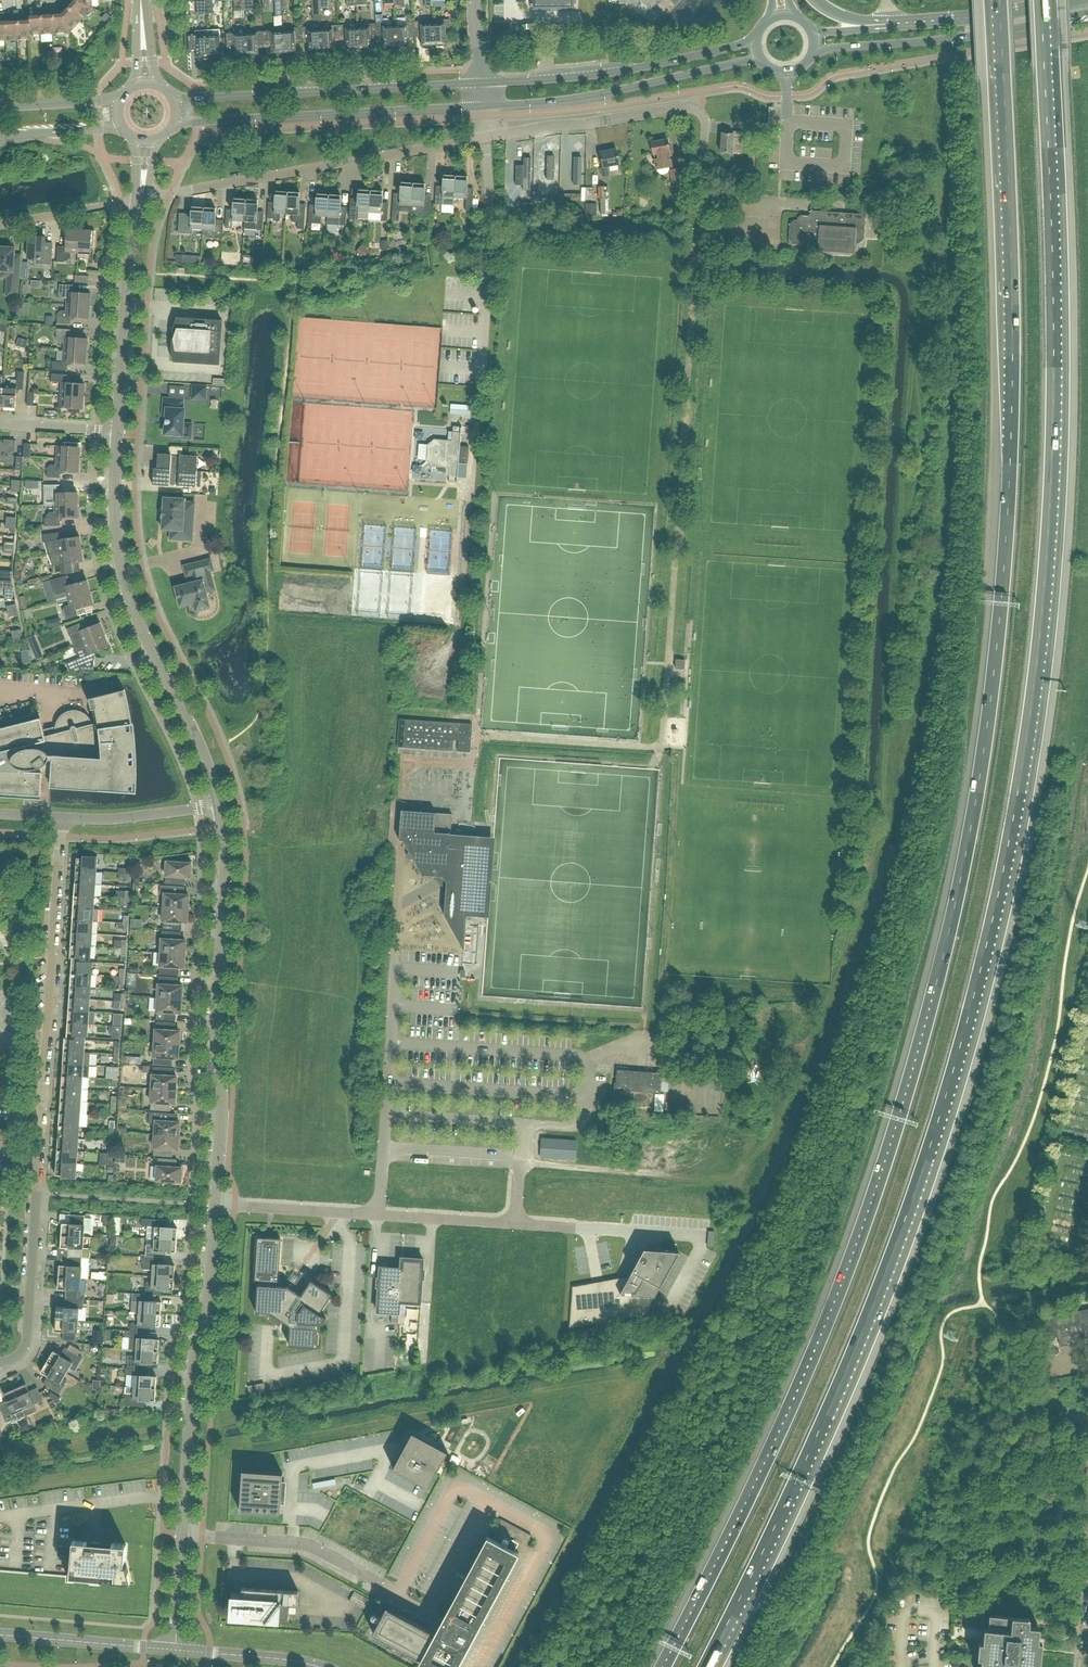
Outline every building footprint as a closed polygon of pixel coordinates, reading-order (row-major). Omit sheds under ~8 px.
[(244,0),(234,0),(235,12),(245,11),(244,0)] [(254,0),(244,0),(245,11),(254,11),(254,0)] [(255,16),(268,16),(268,0),(255,0),(255,16)] [(394,0),(385,0),(385,9),(395,8),(394,0)] [(531,10),(564,10),(564,9),(582,9),(582,8),(574,8),(574,4),(575,4),(575,0),(531,0),(531,10)] [(80,20),(91,8),(72,1),(66,8),(80,20)] [(207,14),(207,1),(197,1),(197,14),(207,14)] [(322,16),(331,16),(331,7),(322,7),(322,16)] [(66,8),(60,15),(69,33),(80,20),(66,8)] [(27,16),(27,21),(28,21),(29,35),(41,34),(39,16),(42,16),(41,10),(36,10),(37,16),(27,16)] [(41,34),(52,34),(51,15),(42,16),(39,16),(41,34)] [(60,15),(51,15),(52,34),(69,33),(60,15)] [(13,21),(4,22),(5,41),(17,40),(16,21),(18,21),(18,16),(13,16),(13,21)] [(370,27),(358,28),(359,49),(362,49),(362,50),(369,50),(369,48),(372,48),(371,39),(378,39),(376,18),(370,18),(371,24),(370,24),(370,27)] [(394,47),(397,47),(396,26),(384,27),(384,23),(382,23),(382,18),(376,18),(378,39),(384,39),(384,48),(387,47),(387,49),(394,48),(394,47)] [(433,24),(434,45),(437,45),(437,46),(444,46),(444,45),(446,44),(446,36),(451,36),(450,20),(445,20),(445,23),(433,24)] [(29,35),(28,21),(27,21),(18,21),(16,21),(17,40),(29,39),(29,35)] [(421,21),(414,22),(415,37),(422,37),(422,46),(425,45),(425,47),(431,46),(431,45),(434,45),(433,24),(422,25),(421,21)] [(407,25),(396,26),(397,47),(400,47),(400,48),(406,48),(406,46),(409,46),(409,38),(415,37),(414,22),(407,22),(407,25)] [(356,49),(359,49),(358,28),(347,29),(346,25),(339,26),(340,41),(347,41),(347,50),(350,49),(350,51),(357,50),(356,49)] [(332,29),(321,30),(322,51),(325,51),(325,52),(331,52),(331,50),(334,50),(334,41),(340,41),(339,26),(332,26),(332,29)] [(309,27),(302,28),(303,43),(309,43),(310,51),(313,51),(313,52),(319,52),(319,51),(322,51),(321,30),(309,31),(309,27)] [(295,31),(283,32),(284,53),(287,53),(287,54),(294,53),(294,52),(297,52),(296,43),(303,43),(302,28),(295,28),(295,31)] [(257,33),(246,34),(247,55),(250,55),(250,56),(256,55),(256,54),(259,54),(259,45),(265,45),(264,29),(257,30),(257,33)] [(282,53),(284,53),(283,32),(272,32),(271,29),(264,29),(265,45),(265,47),(272,47),(272,53),(275,53),(275,54),(282,54),(282,53)] [(220,35),(208,36),(209,57),(212,57),(212,58),(219,57),(219,56),(222,56),(221,47),(228,47),(227,31),(220,32),(220,35)] [(247,55),(246,34),(234,34),(234,31),(227,31),(228,47),(234,47),(235,55),(238,55),(238,56),(244,56),(244,55),(247,55)] [(209,57),(208,36),(197,36),(197,33),(189,33),(190,49),(197,49),(197,57),(200,57),(200,58),(207,58),(207,57),(209,57)] [(721,152),(742,154),(743,132),(734,131),(734,134),(722,133),(721,152)] [(668,140),(652,142),(654,154),(657,169),(672,166),(669,151),(670,151),(668,140)] [(608,167),(620,165),(617,149),(600,152),(603,167),(600,168),(602,177),(604,177),(605,178),(610,177),(609,176),(610,176),(608,167)] [(523,189),(531,189),(532,156),(524,156),(524,164),(517,164),(516,184),(524,185),(523,189)] [(582,157),(575,156),(574,184),(582,184),(582,157)] [(685,167),(671,170),(673,186),(688,183),(685,167)] [(454,198),(456,176),(444,175),(443,189),(436,189),(435,204),(454,206),(454,198)] [(456,176),(454,198),(466,199),(465,211),(472,211),(474,191),(467,191),(468,177),(456,176)] [(412,211),(413,183),(401,182),(400,196),(394,196),(392,221),(399,221),(400,210),(412,211)] [(425,184),(413,183),(412,211),(412,213),(430,214),(431,198),(424,198),(425,184)] [(359,187),(358,199),(351,199),(350,219),(357,219),(369,219),(369,220),(371,190),(369,190),(369,188),(359,187)] [(562,201),(570,201),(582,201),(585,201),(586,187),(582,187),(582,189),(582,194),(570,194),(560,193),(560,199),(560,200),(562,201)] [(371,190),(369,220),(370,213),(381,214),(381,221),(388,222),(389,206),(382,205),(383,191),(371,190)] [(286,214),(288,192),(276,191),(275,205),(268,205),(267,218),(274,219),(274,221),(280,221),(280,214),(286,214)] [(288,192),(286,214),(292,215),(292,222),(298,222),(297,229),(304,229),(306,207),(299,207),(300,193),(288,192)] [(328,217),(329,195),(317,194),(316,208),(309,207),(308,223),(321,224),(322,217),(328,217)] [(327,224),(333,225),(346,226),(347,210),(340,210),(341,195),(329,195),(328,217),(327,224)] [(245,222),(246,199),(234,198),(233,212),(226,212),(225,228),(232,228),(233,221),(245,222)] [(245,229),(250,229),(263,230),(264,215),(257,214),(258,200),(246,199),(245,222),(245,229)] [(866,215),(840,213),(811,211),(812,205),(811,205),(810,216),(802,215),(799,218),(798,220),(790,220),(789,244),(818,246),(823,252),(850,254),(855,249),(856,244),(864,244),(866,215)] [(203,230),(204,208),(192,207),(192,216),(187,216),(187,214),(179,213),(178,233),(193,234),(193,229),(203,230)] [(204,208),(203,230),(209,230),(208,238),(223,239),(224,223),(215,223),(216,208),(204,208)] [(78,253),(80,230),(67,229),(66,247),(58,246),(57,262),(65,263),(65,261),(68,261),(71,258),(71,253),(78,253)] [(95,231),(80,230),(78,253),(91,254),(91,247),(94,247),(95,231)] [(43,259),(43,262),(43,263),(51,264),(52,248),(44,247),(45,237),(37,237),(37,238),(31,238),(31,236),(29,236),(28,258),(43,259)] [(20,279),(21,260),(14,260),(15,248),(13,246),(11,245),(9,245),(7,247),(0,247),(0,271),(1,271),(0,278),(7,279),(5,297),(19,297),(20,279)] [(67,298),(67,304),(90,306),(91,293),(73,292),(73,285),(60,285),(59,294),(62,297),(67,298)] [(90,306),(67,304),(67,311),(61,311),(58,314),(57,323),(71,324),(71,318),(89,319),(90,306)] [(222,321),(207,320),(177,317),(173,328),(175,337),(172,337),(172,341),(174,342),(172,350),(174,361),(219,365),(222,321)] [(8,322),(0,322),(0,331),(7,331),(8,322)] [(64,350),(87,351),(88,339),(70,337),(71,329),(57,329),(56,339),(59,343),(64,343),(64,350)] [(87,351),(64,350),(63,362),(52,361),(52,369),(68,370),(68,363),(86,364),(87,351)] [(4,383),(3,407),(16,407),(17,390),(23,390),(25,372),(18,372),(17,384),(5,383),(4,383)] [(62,382),(61,395),(84,396),(85,384),(67,382),(67,375),(52,374),(51,382),(62,382)] [(166,414),(166,418),(166,419),(167,419),(167,420),(168,420),(168,423),(167,423),(166,423),(166,424),(166,425),(165,434),(174,435),(174,438),(191,439),(192,439),(193,424),(194,421),(185,421),(186,406),(185,406),(186,397),(184,397),(185,385),(171,384),(170,396),(165,396),(164,414),(166,414)] [(193,386),(192,399),(205,400),(206,387),(193,386)] [(84,396),(61,395),(60,408),(83,409),(84,396)] [(472,415),(473,406),(451,404),(450,413),(472,415)] [(457,484),(458,476),(462,426),(461,426),(453,425),(453,436),(449,436),(448,440),(434,439),(427,444),(426,460),(432,466),(446,467),(446,472),(450,472),(449,483),(456,483),(456,484),(457,484)] [(57,445),(57,458),(80,460),(81,447),(81,443),(65,442),(65,446),(57,445)] [(154,468),(198,471),(197,471),(198,456),(180,455),(180,456),(172,455),(172,454),(158,453),(157,462),(155,462),(154,468)] [(80,460),(57,458),(56,465),(51,465),(48,467),(47,477),(61,478),(61,471),(79,472),(80,460)] [(198,471),(154,468),(153,485),(170,486),(170,484),(178,485),(178,486),(200,487),(201,472),(198,472),(198,471)] [(55,505),(78,505),(78,492),(60,492),(60,485),(46,485),(46,496),(49,499),(55,498),(55,505)] [(164,516),(162,516),(162,517),(163,517),(162,529),(171,530),(170,539),(178,540),(182,541),(182,540),(192,541),(194,519),(194,512),(195,502),(185,502),(185,499),(164,498),(163,510),(163,511),(164,511),(164,516)] [(78,505),(55,505),(55,512),(50,512),(47,515),(47,518),(45,518),(45,526),(61,526),(60,518),(78,517),(78,505)] [(48,554),(59,552),(82,549),(80,536),(62,539),(61,532),(43,535),(44,542),(48,554)] [(82,549),(59,552),(48,554),(52,563),(53,573),(62,571),(62,574),(79,572),(78,562),(83,562),(82,549)] [(175,587),(180,606),(186,605),(188,613),(193,616),(196,611),(210,608),(205,588),(214,586),(210,571),(214,570),(211,559),(188,564),(193,582),(175,587)] [(56,601),(68,598),(90,592),(87,580),(71,584),(68,575),(50,580),(56,601)] [(90,592),(68,598),(70,605),(65,606),(63,610),(65,619),(78,616),(77,609),(94,605),(90,592)] [(79,631),(83,643),(105,634),(100,622),(83,629),(81,623),(68,628),(71,634),(79,631)] [(105,634),(83,643),(74,647),(79,658),(76,659),(79,666),(94,667),(95,657),(93,653),(101,649),(101,651),(111,651),(105,634)] [(89,717),(87,714),(84,712),(81,711),(78,710),(74,710),(71,710),(68,711),(66,712),(63,713),(61,715),(59,718),(57,720),(56,723),(55,727),(55,730),(56,733),(45,736),(40,718),(0,728),(0,793),(23,794),(41,795),(41,791),(42,773),(45,773),(45,775),(51,776),(51,787),(134,792),(135,775),(134,758),(133,741),(131,724),(128,707),(124,689),(89,698),(92,709),(96,708),(97,713),(98,722),(93,724),(92,721),(90,719),(89,717)] [(397,747),(453,751),(454,742),(459,742),(458,751),(470,752),(472,736),(472,724),(399,719),(397,747)] [(422,875),(435,876),(436,870),(443,870),(444,870),(444,869),(445,868),(446,867),(447,867),(448,866),(449,866),(451,835),(451,827),(452,814),(452,809),(436,809),(436,805),(402,803),(401,810),(399,840),(403,840),(422,875)] [(435,876),(439,876),(439,877),(440,879),(440,880),(441,881),(442,882),(443,883),(444,884),(445,884),(446,885),(444,915),(464,950),(468,909),(488,910),(494,830),(478,830),(472,829),(455,827),(451,827),(451,835),(449,866),(448,866),(447,867),(446,867),(445,868),(444,869),(444,870),(443,870),(436,870),(435,876)] [(77,858),(76,870),(96,872),(97,856),(83,855),(83,858),(77,858)] [(166,875),(165,883),(185,885),(186,877),(188,877),(189,873),(191,872),(190,872),(190,871),(193,870),(192,861),(187,861),(186,863),(167,861),(166,875)] [(75,875),(75,883),(95,884),(96,872),(76,870),(75,875)] [(120,871),(105,871),(105,881),(120,881),(120,871)] [(95,896),(95,884),(75,883),(74,895),(95,896)] [(165,894),(164,907),(186,909),(187,905),(189,904),(189,903),(188,904),(189,895),(184,895),(185,887),(161,885),(160,894),(165,894)] [(74,895),(73,907),(94,909),(95,896),(74,895)] [(73,907),(72,920),(93,921),(94,909),(73,907)] [(186,909),(164,907),(163,921),(162,929),(182,930),(182,922),(187,922),(188,914),(188,913),(186,913),(186,909)] [(92,933),(93,921),(72,920),(72,932),(92,933)] [(128,923),(123,923),(117,923),(116,928),(123,929),(123,931),(128,931),(128,923)] [(162,939),(161,952),(183,954),(184,950),(186,949),(185,949),(186,940),(181,940),(182,932),(162,931),(162,939)] [(72,932),(71,944),(91,946),(92,933),(72,932)] [(72,957),(71,973),(91,974),(92,962),(90,962),(91,946),(71,944),(70,957),(72,957)] [(183,954),(161,952),(160,966),(159,974),(179,975),(179,967),(184,968),(185,959),(183,958),(183,954)] [(71,973),(70,985),(91,987),(91,974),(71,973)] [(159,984),(158,998),(180,999),(180,995),(183,995),(182,994),(183,986),(178,985),(179,977),(159,976),(159,984)] [(70,985),(69,998),(90,999),(91,987),(70,985)] [(69,998),(69,1010),(89,1011),(90,999),(69,998)] [(180,999),(158,998),(157,1011),(156,1019),(176,1021),(176,1013),(181,1013),(182,1004),(180,1003),(180,999)] [(135,1008),(136,1016),(144,1014),(143,1007),(135,1008)] [(96,1012),(89,1011),(69,1010),(68,1022),(88,1024),(95,1024),(96,1012)] [(155,1029),(155,1043),(177,1044),(177,1041),(180,1040),(179,1039),(180,1031),(175,1031),(176,1023),(156,1021),(156,1029),(155,1029)] [(65,1038),(64,1051),(84,1052),(85,1036),(87,1037),(88,1024),(68,1022),(67,1038),(65,1038)] [(109,1025),(109,1033),(112,1034),(121,1034),(121,1026),(116,1026),(109,1025)] [(177,1044),(155,1043),(154,1057),(153,1065),(173,1066),(173,1058),(178,1058),(178,1050),(179,1050),(179,1049),(177,1048),(177,1044)] [(83,1065),(83,1064),(84,1052),(64,1051),(63,1063),(83,1065)] [(63,1063),(62,1076),(89,1077),(90,1064),(83,1064),(83,1065),(63,1063)] [(747,1076),(751,1066),(744,1063),(741,1074),(747,1076)] [(152,1075),(152,1088),(174,1090),(174,1086),(177,1085),(176,1085),(177,1076),(172,1076),(172,1068),(153,1067),(153,1075),(152,1075)] [(662,1073),(655,1072),(617,1069),(615,1103),(649,1106),(650,1092),(661,1093),(662,1073)] [(61,1088),(82,1089),(82,1088),(88,1089),(89,1077),(62,1076),(61,1088)] [(61,1088),(60,1100),(81,1102),(82,1089),(61,1088)] [(174,1090),(152,1088),(151,1102),(150,1110),(170,1111),(170,1103),(175,1103),(176,1095),(176,1094),(174,1094),(174,1090)] [(60,1100),(60,1113),(80,1114),(86,1114),(87,1102),(81,1102),(60,1100)] [(155,1124),(155,1134),(177,1135),(177,1132),(180,1131),(179,1130),(180,1122),(175,1122),(176,1114),(150,1112),(149,1123),(155,1124)] [(79,1126),(80,1114),(60,1113),(59,1125),(79,1126)] [(59,1125),(58,1137),(78,1139),(79,1126),(59,1125)] [(3,1152),(2,1155),(4,1157),(8,1157),(8,1154),(9,1154),(9,1141),(10,1141),(10,1129),(0,1129),(0,1151),(3,1152)] [(177,1135),(155,1134),(154,1148),(153,1156),(173,1157),(173,1149),(178,1149),(179,1141),(179,1140),(177,1139),(177,1135)] [(78,1151),(78,1139),(58,1137),(57,1150),(78,1151)] [(577,1140),(547,1138),(542,1138),(541,1158),(576,1160),(577,1140)] [(57,1150),(56,1162),(77,1163),(78,1151),(57,1150)] [(157,1166),(156,1180),(176,1181),(176,1183),(181,1183),(183,1174),(181,1174),(181,1173),(182,1172),(180,1172),(180,1167),(177,1167),(177,1159),(158,1158),(157,1166)] [(76,1179),(77,1163),(56,1162),(55,1175),(62,1175),(62,1178),(76,1179)] [(61,1235),(84,1236),(84,1224),(85,1215),(71,1214),(70,1223),(62,1223),(61,1235)] [(148,1226),(147,1238),(177,1240),(177,1228),(163,1227),(164,1220),(142,1219),(141,1226),(148,1226)] [(84,1236),(61,1235),(60,1247),(69,1248),(68,1256),(88,1258),(88,1251),(82,1251),(83,1248),(84,1236)] [(299,1277),(294,1274),(285,1287),(276,1286),(276,1282),(278,1282),(281,1239),(258,1237),(255,1280),(259,1281),(259,1285),(258,1285),(256,1312),(271,1313),(273,1314),(270,1319),(279,1325),(282,1320),(290,1326),(289,1345),(314,1347),(314,1343),(317,1344),(317,1335),(315,1335),(316,1323),(324,1324),(326,1318),(319,1313),(332,1294),(311,1280),(301,1295),(295,1291),(296,1282),(299,1277)] [(141,1256),(164,1258),(161,1257),(162,1251),(176,1252),(177,1240),(147,1238),(154,1239),(154,1244),(147,1244),(146,1256),(141,1256)] [(287,1243),(286,1267),(296,1267),(296,1243),(287,1243)] [(573,1287),(570,1326),(646,1312),(679,1252),(644,1249),(630,1276),(573,1287)] [(88,1258),(68,1256),(68,1265),(59,1265),(58,1277),(81,1278),(82,1266),(81,1266),(82,1262),(87,1262),(88,1258)] [(164,1258),(141,1256),(141,1263),(143,1263),(143,1269),(152,1270),(152,1276),(174,1277),(175,1265),(161,1264),(161,1258),(164,1258)] [(402,1258),(401,1269),(399,1302),(400,1302),(420,1303),(423,1259),(402,1258)] [(401,1269),(380,1267),(379,1278),(377,1278),(377,1286),(379,1286),(377,1312),(399,1313),(400,1302),(399,1302),(401,1269)] [(146,1281),(145,1294),(148,1294),(162,1295),(159,1295),(159,1288),(173,1289),(174,1277),(152,1276),(151,1282),(146,1281)] [(66,1289),(66,1298),(84,1299),(86,1278),(81,1278),(58,1277),(58,1289),(66,1289)] [(139,1312),(161,1314),(162,1302),(148,1301),(148,1294),(145,1294),(132,1293),(132,1306),(139,1306),(139,1312)] [(56,1319),(78,1320),(79,1309),(83,1309),(84,1299),(66,1298),(65,1307),(56,1307),(56,1319)] [(1087,1341),(1087,1309),(1032,1319),(1036,1340),(1040,1343),(1042,1340),(1046,1342),(1049,1338),(1053,1341),(1055,1337),(1058,1336),(1060,1346),(1087,1341)] [(160,1326),(161,1314),(139,1312),(138,1324),(130,1324),(130,1330),(148,1332),(148,1331),(145,1331),(146,1325),(160,1326)] [(78,1320),(56,1319),(55,1331),(63,1331),(63,1340),(76,1341),(77,1332),(78,1320)] [(136,1349),(136,1350),(158,1351),(159,1339),(145,1338),(145,1332),(148,1332),(130,1330),(125,1330),(125,1337),(129,1337),(129,1348),(136,1349)] [(82,1357),(77,1354),(65,1347),(60,1355),(53,1351),(47,1361),(66,1373),(69,1367),(75,1370),(82,1357)] [(158,1363),(158,1351),(136,1350),(136,1356),(128,1355),(127,1368),(125,1368),(146,1369),(143,1369),(143,1362),(158,1363)] [(66,1373),(47,1361),(41,1371),(48,1376),(43,1383),(59,1393),(64,1385),(64,1386),(67,1381),(63,1378),(66,1373)] [(134,1375),(134,1387),(156,1388),(157,1376),(143,1375),(143,1369),(146,1369),(125,1368),(125,1374),(134,1375)] [(26,1383),(15,1388),(24,1409),(35,1404),(43,1400),(37,1387),(29,1391),(26,1383)] [(264,1383),(248,1386),(250,1397),(266,1394),(264,1383)] [(155,1400),(156,1388),(134,1387),(126,1386),(125,1398),(123,1398),(123,1405),(141,1406),(141,1399),(155,1400)] [(24,1409),(15,1388),(3,1393),(7,1401),(0,1404),(0,1409),(5,1421),(18,1416),(19,1414),(18,1411),(24,1409)] [(60,1397),(51,1392),(49,1395),(56,1403),(60,1397)] [(428,1487),(438,1470),(448,1452),(412,1432),(393,1468),(428,1487)] [(280,1513),(283,1473),(242,1470),(240,1511),(280,1513)] [(337,1480),(314,1483),(315,1489),(338,1486),(337,1480)] [(462,1647),(464,1647),(465,1646),(466,1645),(468,1644),(469,1643),(470,1641),(471,1640),(471,1638),(472,1637),(472,1635),(473,1634),(473,1632),(473,1630),(472,1629),(474,1629),(514,1556),(513,1556),(515,1552),(512,1550),(493,1540),(490,1538),(488,1542),(448,1616),(449,1616),(448,1617),(447,1617),(445,1619),(444,1620),(443,1621),(442,1623),(441,1624),(440,1626),(440,1627),(439,1629),(439,1630),(439,1632),(439,1634),(439,1635),(390,1608),(390,1609),(386,1607),(385,1610),(384,1610),(374,1629),(375,1629),(373,1632),(376,1634),(437,1666),(453,1666),(464,1648),(462,1647)] [(112,1548),(87,1546),(87,1541),(73,1540),(70,1576),(131,1581),(127,1565),(124,1564),(126,1545),(112,1543),(112,1548)] [(232,1616),(289,1620),(289,1611),(294,1611),(294,1604),(298,1605),(299,1591),(242,1587),(242,1595),(234,1594),(232,1616)] [(370,1599),(355,1591),(350,1600),(365,1609),(370,1599)] [(1040,1648),(1041,1641),(1037,1641),(1039,1627),(1027,1626),(1027,1620),(1028,1617),(990,1614),(990,1615),(992,1615),(991,1623),(994,1624),(994,1629),(985,1628),(985,1629),(987,1629),(986,1637),(989,1638),(989,1643),(980,1642),(980,1643),(981,1643),(981,1651),(984,1651),(983,1657),(978,1656),(978,1657),(984,1658),(983,1666),(986,1666),(1039,1666),(1040,1648)]
